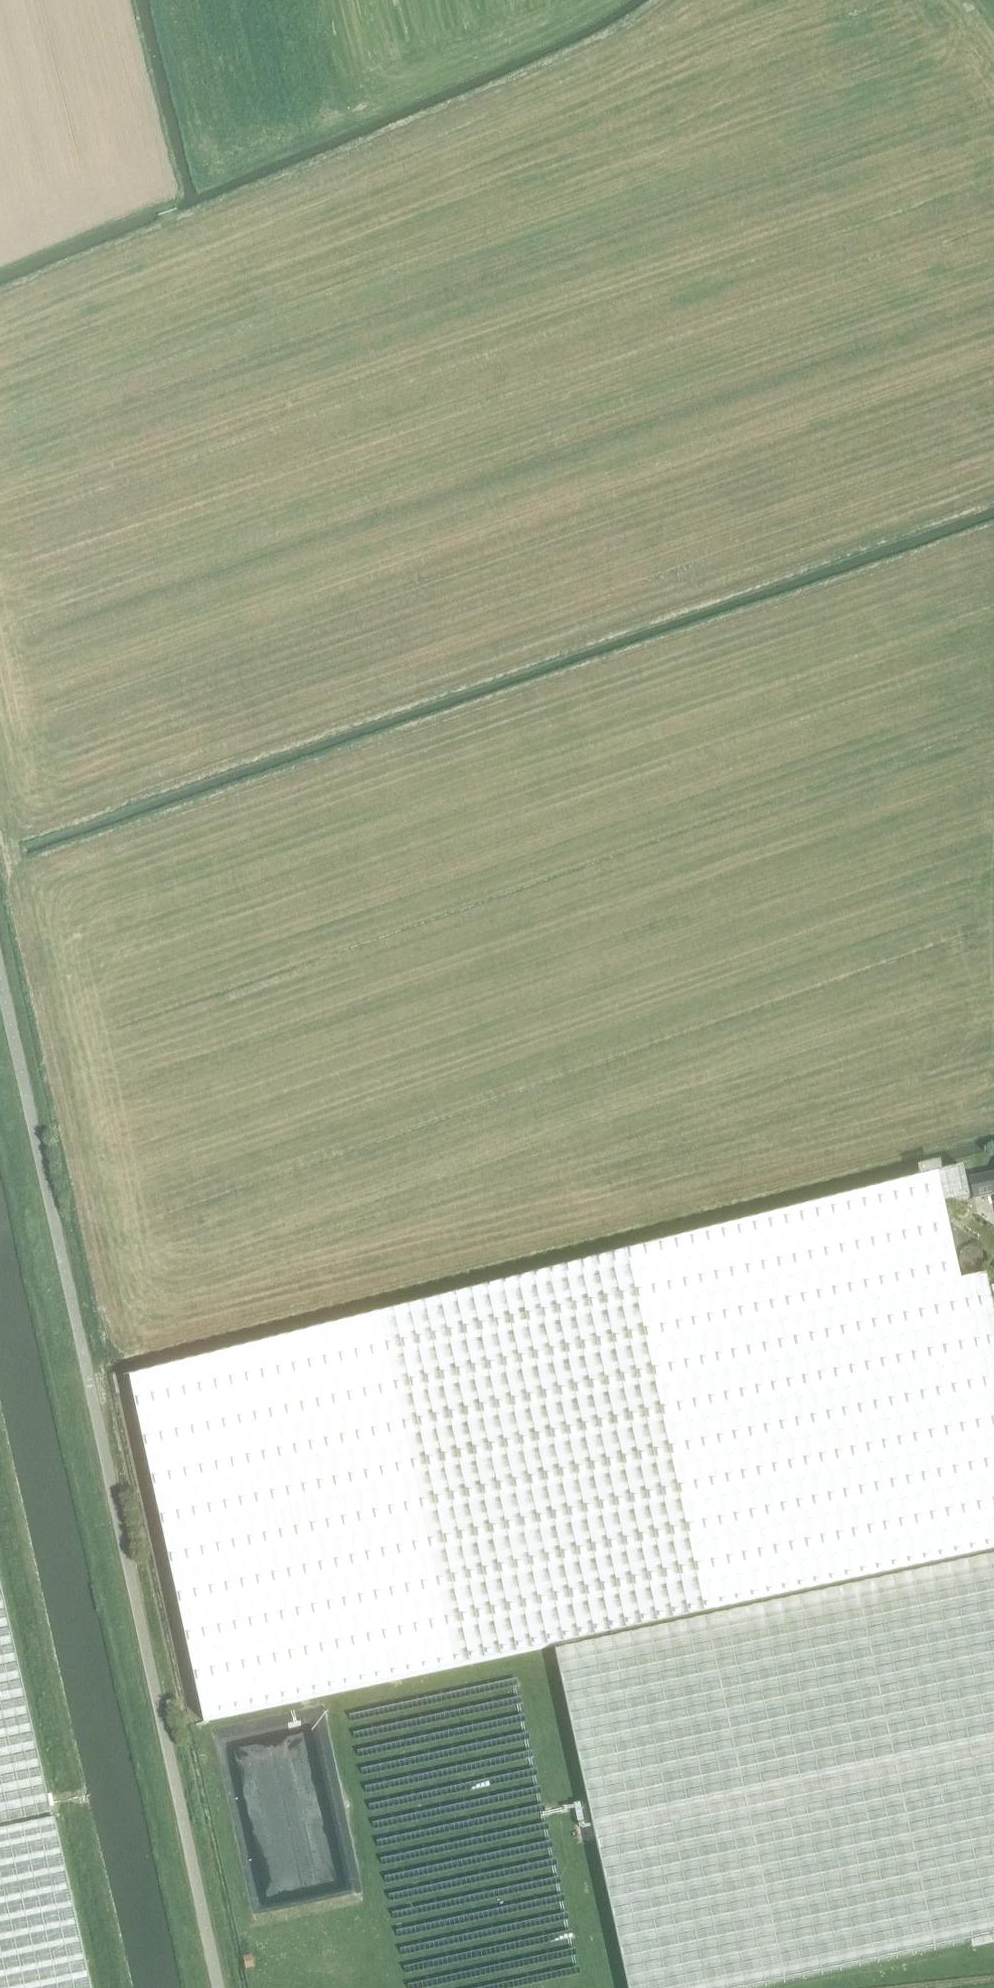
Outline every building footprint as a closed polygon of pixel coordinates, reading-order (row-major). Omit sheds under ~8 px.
[(130,1379),(206,1726),(316,1702),(521,1657),(993,1554),(993,1313),(992,1303),(989,1290),(987,1277),(961,1282),(945,1205),(970,1200),(963,1169),(130,1379)] [(975,1202),(993,1198),(993,1177),(971,1181),(975,1202)] [(557,1655),(629,1987),(767,1987),(993,1939),(993,1560),(557,1655)] [(45,1818),(51,1816),(0,1584),(0,1828),(45,1818)] [(55,1820),(0,1833),(0,1987),(91,1987),(55,1820)] [(255,1968),(252,1955),(243,1957),(246,1970),(255,1968)]
